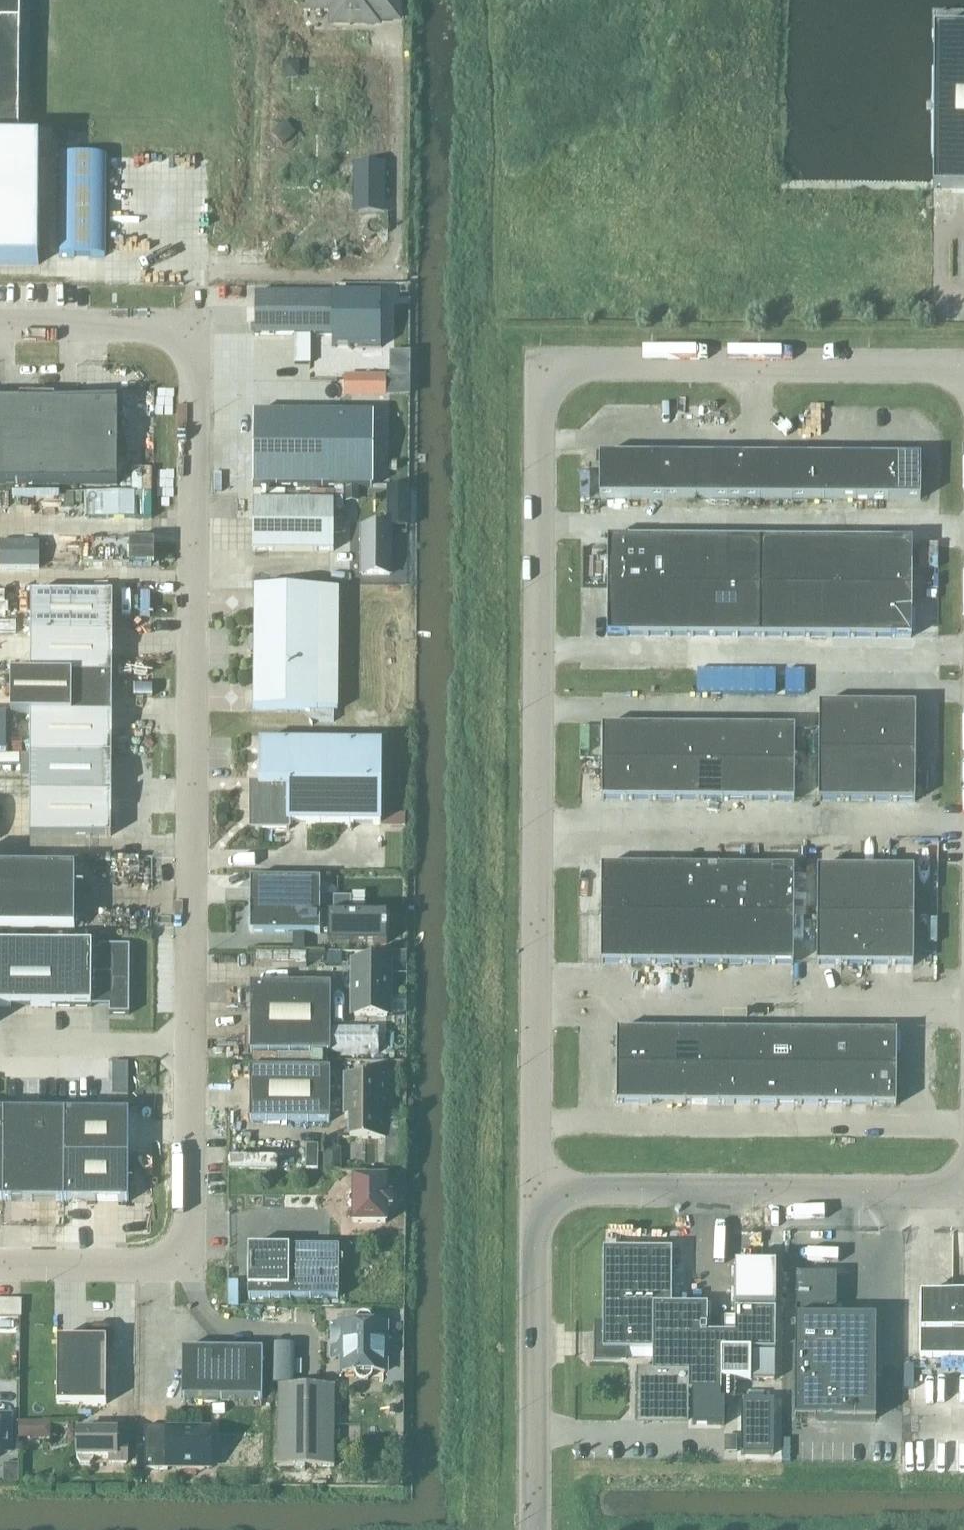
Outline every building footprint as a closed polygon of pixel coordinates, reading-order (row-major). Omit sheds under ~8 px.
[(38,264),(39,143),(18,143),(19,23),(19,0),(0,0),(0,264),(38,264)] [(307,1),(307,8),(333,8),(333,22),(377,22),(377,18),(397,18),(397,0),(305,0),(307,1)] [(933,29),(933,189),(963,189),(963,29),(933,29)] [(333,294),(255,294),(254,334),(334,335),(334,345),(332,345),(332,347),(381,348),(381,345),(378,345),(379,319),(380,311),(379,311),(379,297),(381,297),(381,294),(335,294),(333,294)] [(344,377),(343,395),(386,396),(386,377),(344,377)] [(0,403),(0,484),(36,484),(37,403),(0,403)] [(77,403),(37,403),(36,484),(76,485),(77,403)] [(77,403),(76,485),(117,485),(117,403),(77,403)] [(253,413),(253,486),(373,487),(373,414),(253,413)] [(632,498),(632,456),(599,456),(599,498),(632,498)] [(632,456),(632,498),(664,498),(664,457),(632,456)] [(696,457),(664,457),(664,498),(696,498),(696,457)] [(728,457),(696,457),(696,498),(728,498),(728,457)] [(760,457),(728,457),(728,498),(760,499),(760,457)] [(792,457),(760,457),(760,499),(792,499),(792,457)] [(792,457),(792,499),(824,499),(824,458),(792,457)] [(856,458),(824,458),(824,499),(856,499),(856,458)] [(856,458),(856,499),(888,499),(888,458),(856,458)] [(920,458),(888,458),(888,499),(920,500),(920,458)] [(389,487),(389,527),(390,527),(407,527),(408,487),(389,487)] [(358,502),(358,495),(358,490),(344,490),(344,494),(344,502),(358,502)] [(333,502),(253,501),(252,550),(333,551),(333,502)] [(389,527),(362,527),(361,574),(389,575),(390,527),(389,527)] [(607,539),(607,588),(647,588),(647,539),(607,539)] [(647,539),(647,588),(670,588),(670,540),(647,539)] [(670,540),(670,588),(692,588),(692,540),(670,540)] [(692,540),(692,588),(714,588),(715,540),(692,540)] [(715,540),(714,588),(737,588),(737,540),(715,540)] [(737,540),(737,588),(759,588),(759,540),(737,540)] [(759,540),(759,588),(782,589),(782,540),(759,540)] [(782,540),(782,589),(804,589),(804,540),(782,540)] [(804,540),(804,589),(826,589),(827,540),(804,540)] [(827,540),(826,589),(849,589),(849,541),(827,540)] [(849,541),(849,589),(871,589),(871,541),(849,541)] [(871,541),(871,589),(911,589),(912,541),(871,541)] [(113,566),(140,562),(138,551),(111,555),(113,566)] [(607,588),(607,636),(647,636),(647,588),(607,588)] [(647,588),(647,636),(669,636),(670,588),(647,588)] [(670,588),(669,636),(692,636),(692,588),(670,588)] [(692,588),(692,636),(714,637),(714,588),(692,588)] [(714,588),(714,637),(736,637),(737,588),(714,588)] [(737,588),(736,637),(759,637),(759,588),(737,588)] [(759,588),(759,637),(781,637),(782,589),(759,588)] [(782,589),(781,637),(804,637),(804,589),(782,589)] [(804,589),(804,637),(826,637),(826,589),(804,589)] [(826,589),(826,637),(848,637),(849,589),(826,589)] [(849,589),(848,637),(871,638),(871,589),(849,589)] [(871,589),(871,638),(911,638),(911,589),(871,589)] [(254,658),(253,710),(337,710),(338,590),(254,590),(254,642),(250,642),(247,646),(247,654),(250,657),(254,658)] [(31,594),(31,634),(112,635),(112,594),(31,594)] [(7,612),(7,623),(24,623),(24,612),(7,612)] [(112,635),(31,634),(31,674),(112,675),(112,635)] [(112,675),(31,674),(11,674),(10,714),(30,714),(111,715),(112,675)] [(842,753),(843,705),(818,705),(818,753),(842,753)] [(867,705),(843,705),(842,753),(866,753),(867,705)] [(891,705),(867,705),(866,753),(890,753),(891,705)] [(915,705),(891,705),(890,753),(915,753),(915,705)] [(111,715),(30,714),(30,754),(111,755),(111,715)] [(602,727),(601,763),(626,763),(626,727),(602,727)] [(650,728),(626,727),(626,763),(650,764),(650,728)] [(674,728),(650,728),(650,764),(674,764),(674,728)] [(698,728),(674,728),(674,764),(698,764),(698,728)] [(698,728),(698,764),(722,764),(722,728),(698,728)] [(746,728),(722,728),(722,764),(746,764),(746,728)] [(746,728),(746,764),(770,764),(770,728),(746,728)] [(794,729),(770,728),(770,764),(794,765),(794,729)] [(259,786),(380,787),(381,744),(259,743),(259,786)] [(842,753),(818,753),(818,801),(842,801),(842,753)] [(866,753),(842,753),(842,801),(866,801),(866,753)] [(890,753),(866,753),(866,801),(890,801),(890,753)] [(915,753),(890,753),(890,801),(914,801),(915,753)] [(30,754),(30,794),(111,795),(111,755),(30,754)] [(626,763),(601,763),(601,800),(625,800),(626,763)] [(650,764),(626,763),(625,800),(649,800),(650,764)] [(674,764),(650,764),(649,800),(673,800),(674,764)] [(698,764),(674,764),(673,800),(697,800),(698,764)] [(722,764),(698,764),(697,800),(721,800),(722,764)] [(722,764),(721,800),(745,801),(746,764),(722,764)] [(770,764),(746,764),(745,801),(769,801),(770,764)] [(794,765),(770,764),(769,801),(794,801),(794,765)] [(380,787),(259,786),(259,790),(251,790),(251,829),(288,830),(289,824),(380,825),(380,814),(380,787)] [(111,795),(30,794),(29,835),(111,836),(111,795)] [(380,814),(380,825),(390,825),(390,814),(380,814)] [(601,867),(601,915),(625,915),(625,867),(601,867)] [(625,915),(649,915),(649,867),(625,867),(625,915)] [(649,867),(649,915),(673,916),(673,867),(649,867)] [(673,867),(673,916),(697,916),(697,868),(673,867)] [(74,929),(75,868),(0,868),(0,928),(74,929)] [(697,916),(721,916),(721,868),(697,868),(697,916)] [(721,868),(721,916),(745,916),(745,868),(721,868)] [(745,916),(769,916),(769,868),(745,868),(745,916)] [(769,868),(769,916),(793,916),(793,868),(769,868)] [(817,869),(816,917),(841,917),(841,869),(817,869)] [(841,917),(865,917),(865,869),(841,869),(841,917)] [(865,869),(865,917),(889,917),(889,869),(865,869)] [(889,869),(889,917),(913,917),(913,869),(889,869)] [(320,933),(320,931),(320,912),(320,879),(250,879),(250,933),(320,933)] [(333,912),(320,912),(320,931),(365,931),(365,943),(386,944),(386,932),(385,932),(386,913),(350,912),(350,897),(333,897),(333,912)] [(600,963),(624,963),(625,915),(601,915),(600,963)] [(624,963),(648,963),(649,915),(625,915),(624,963)] [(649,915),(648,963),(672,964),(673,916),(649,915)] [(673,916),(672,964),(696,964),(697,916),(673,916)] [(696,964),(720,964),(721,916),(697,916),(696,964)] [(720,964),(744,964),(745,916),(721,916),(720,964)] [(744,964),(768,964),(769,916),(745,916),(744,964)] [(793,964),(793,916),(769,916),(768,964),(793,964)] [(816,965),(840,965),(841,917),(816,917),(816,965)] [(840,965),(864,965),(865,917),(841,917),(840,965)] [(865,917),(864,965),(888,965),(889,917),(865,917)] [(913,965),(913,917),(889,917),(888,965),(913,965)] [(109,1007),(109,1014),(129,1014),(129,946),(99,946),(99,950),(91,950),(91,946),(0,945),(0,1006),(109,1007)] [(355,1016),(387,1016),(387,960),(355,960),(355,1016)] [(331,985),(250,984),(249,1053),(330,1053),(331,985)] [(650,1067),(650,1031),(616,1031),(616,1067),(650,1067)] [(650,1031),(650,1067),(674,1067),(674,1031),(650,1031)] [(674,1067),(684,1068),(698,1068),(698,1031),(674,1031),(674,1067)] [(698,1068),(718,1068),(722,1068),(722,1031),(698,1031),(698,1068)] [(722,1031),(722,1068),(746,1068),(746,1032),(722,1031)] [(770,1032),(746,1032),(746,1068),(752,1068),(770,1068),(770,1032)] [(794,1032),(770,1032),(770,1068),(776,1068),(794,1068),(794,1032)] [(800,1068),(824,1068),(828,1069),(828,1032),(794,1032),(794,1068),(800,1068)] [(828,1069),(848,1069),(862,1069),(862,1032),(828,1032),(828,1069)] [(896,1033),(862,1032),(862,1069),(896,1069),(896,1033)] [(616,1103),(650,1104),(650,1067),(616,1067),(616,1103)] [(650,1067),(650,1104),(684,1104),(684,1068),(674,1067),(650,1067)] [(330,1069),(249,1068),(249,1121),(329,1122),(330,1069)] [(684,1104),(718,1104),(718,1068),(698,1068),(684,1068),(684,1104)] [(752,1068),(746,1068),(722,1068),(718,1068),(718,1104),(752,1104),(752,1068)] [(752,1068),(752,1104),(776,1105),(776,1068),(770,1068),(752,1068)] [(776,1068),(776,1105),(800,1105),(800,1068),(794,1068),(776,1068)] [(824,1068),(800,1068),(800,1105),(824,1105),(824,1068)] [(824,1068),(824,1105),(848,1105),(848,1069),(828,1069),(824,1068)] [(848,1069),(848,1105),(896,1105),(896,1069),(862,1069),(848,1069)] [(380,1100),(386,1100),(386,1079),(346,1079),(346,1119),(350,1119),(350,1139),(386,1139),(386,1118),(380,1118),(380,1100)] [(4,1112),(3,1201),(64,1201),(64,1157),(64,1113),(4,1112)] [(129,1113),(64,1113),(64,1157),(128,1157),(129,1113)] [(338,1170),(338,1150),(325,1150),(325,1170),(338,1170)] [(128,1157),(64,1157),(64,1201),(128,1202),(128,1157)] [(385,1195),(385,1179),(353,1179),(353,1195),(350,1196),(347,1199),(347,1203),(350,1206),(353,1207),(353,1223),(385,1223),(385,1207),(389,1206),(391,1203),(391,1199),(389,1196),(385,1195)] [(708,1203),(709,1258),(720,1258),(719,1202),(708,1203)] [(66,1205),(66,1222),(91,1221),(91,1204),(66,1205)] [(339,1248),(248,1247),(248,1298),(338,1298),(339,1248)] [(768,1248),(768,1256),(777,1256),(777,1248),(768,1248)] [(688,1420),(688,1392),(692,1392),(692,1424),(724,1425),(724,1399),(735,1399),(735,1379),(750,1379),(750,1350),(775,1350),(775,1310),(744,1310),(744,1307),(775,1308),(775,1267),(734,1266),(734,1310),(734,1317),(724,1317),(724,1333),(707,1333),(707,1305),(671,1305),(671,1249),(603,1249),(602,1326),(594,1326),(594,1358),(626,1358),(626,1350),(652,1350),(652,1373),(636,1373),(636,1419),(688,1420)] [(728,1293),(728,1268),(717,1268),(717,1293),(728,1293)] [(794,1418),(875,1419),(876,1318),(835,1318),(835,1307),(836,1308),(836,1275),(795,1275),(794,1418)] [(920,1357),(963,1357),(963,1301),(953,1301),(953,1296),(920,1296),(920,1357)] [(0,1300),(0,1317),(19,1317),(19,1300),(0,1300)] [(343,1372),(355,1372),(357,1377),(361,1380),(366,1380),(370,1377),(371,1372),(384,1372),(384,1323),(372,1323),(372,1322),(372,1321),(371,1321),(371,1320),(371,1319),(370,1318),(370,1317),(369,1317),(369,1316),(368,1316),(367,1316),(367,1315),(366,1315),(365,1315),(364,1315),(363,1315),(362,1315),(361,1315),(360,1315),(360,1316),(359,1316),(359,1317),(358,1317),(357,1318),(357,1319),(356,1319),(356,1320),(356,1321),(356,1322),(356,1323),(330,1322),(329,1357),(343,1357),(343,1372)] [(57,1404),(106,1404),(106,1353),(113,1346),(114,1334),(105,1325),(94,1325),(86,1333),(86,1339),(57,1339),(57,1404)] [(272,1345),(272,1386),(278,1386),(294,1386),(295,1345),(272,1345)] [(262,1399),(263,1350),(182,1350),(181,1398),(262,1399)] [(774,1380),(775,1353),(753,1353),(753,1379),(774,1380)] [(278,1466),(334,1466),(334,1386),(278,1386),(278,1466)] [(773,1454),(773,1399),(741,1399),(740,1454),(773,1454)] [(11,1451),(11,1415),(0,1414),(0,1451),(11,1451)] [(19,1437),(31,1437),(31,1422),(19,1422),(19,1437)] [(109,1457),(109,1463),(127,1463),(127,1431),(117,1431),(76,1431),(76,1459),(80,1464),(90,1465),(93,1460),(93,1457),(109,1457)] [(210,1466),(210,1432),(167,1431),(144,1431),(144,1469),(168,1469),(168,1465),(210,1466)]
